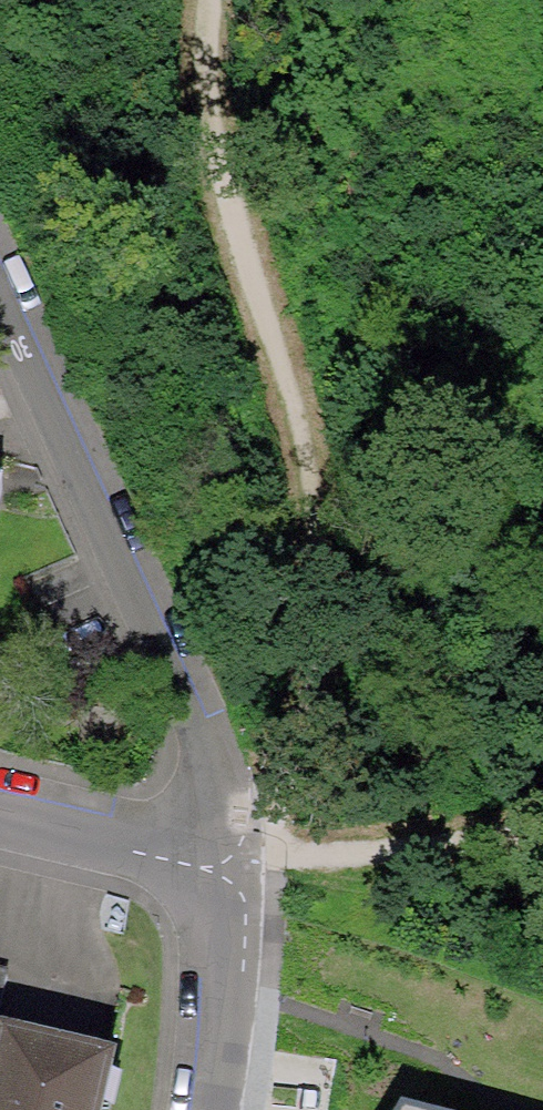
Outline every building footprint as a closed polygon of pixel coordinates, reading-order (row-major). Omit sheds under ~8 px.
[(130,1054),(13,1028),(0,1084),(0,1109),(117,1109),(130,1054)] [(399,1092),(392,1109),(449,1109),(399,1092)]
